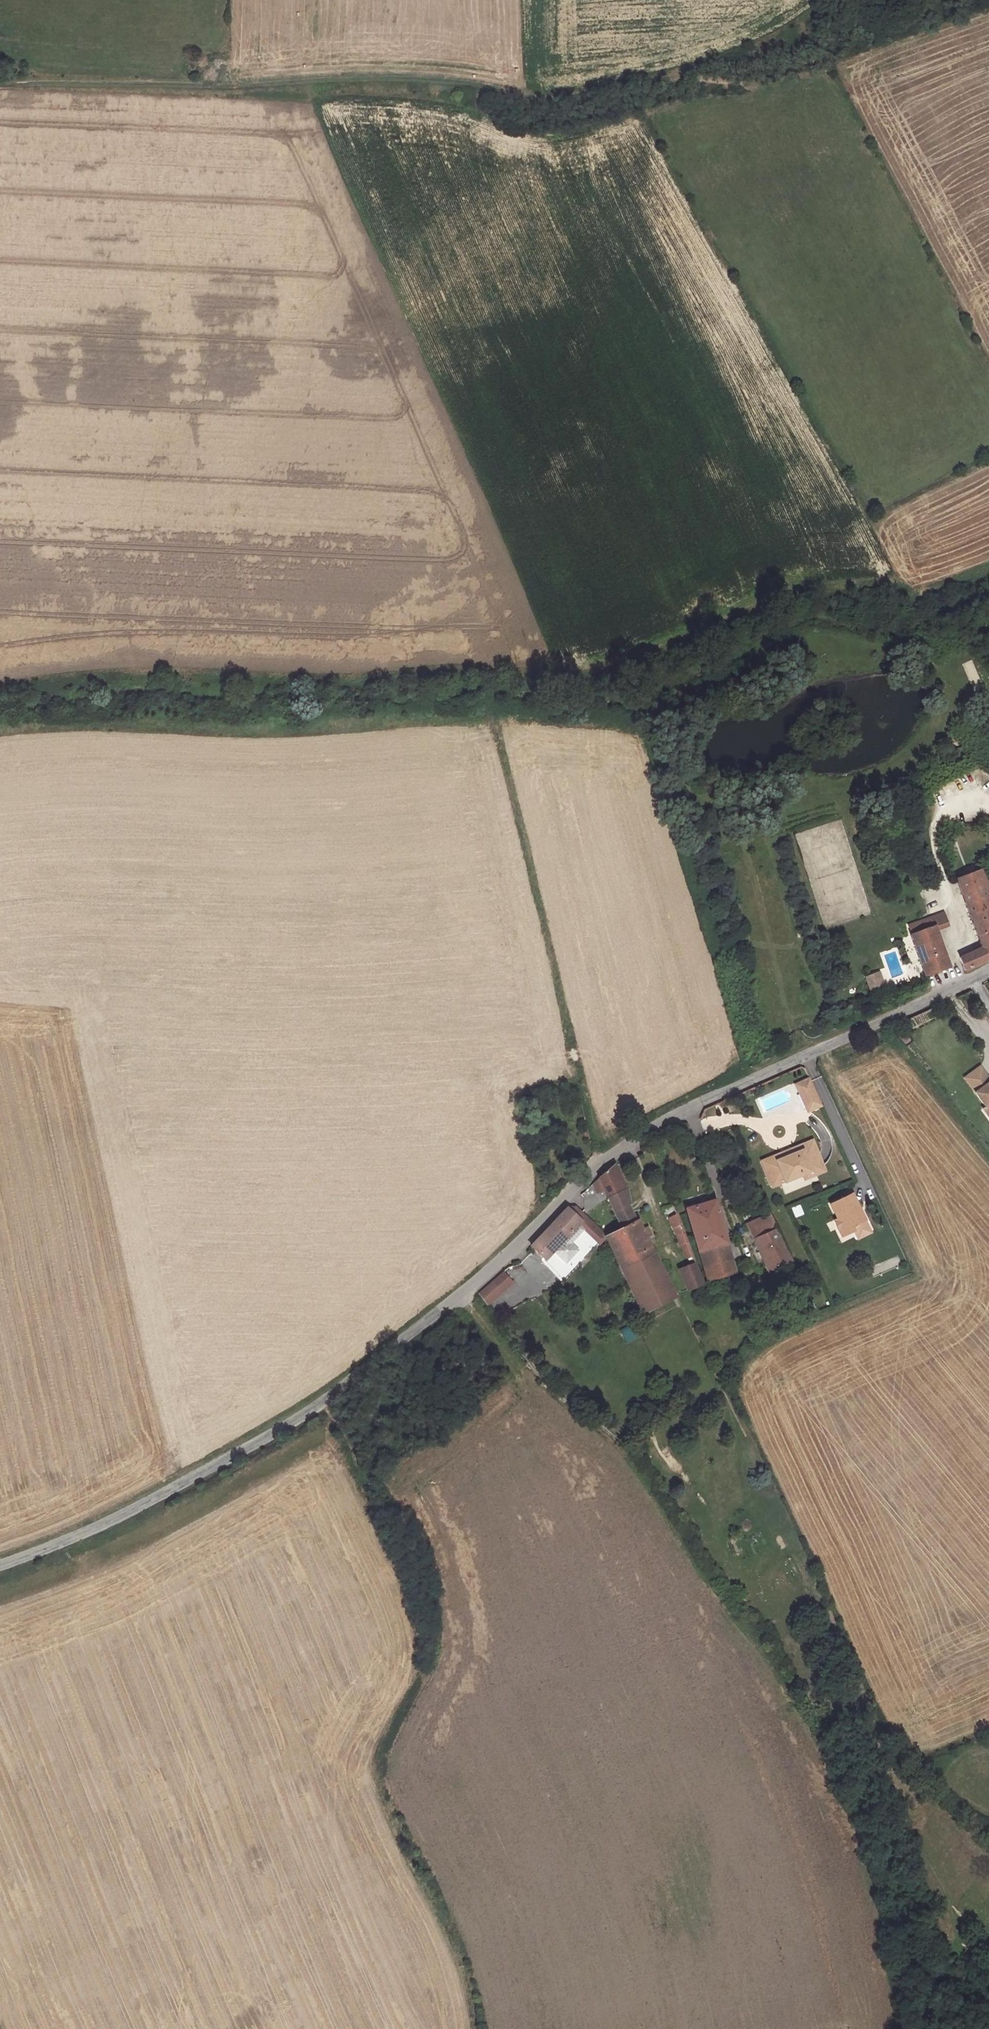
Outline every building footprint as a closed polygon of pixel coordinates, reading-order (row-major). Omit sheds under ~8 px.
[(965,967),(987,958),(985,952),(988,950),(988,896),(979,868),(956,877),(982,946),(960,954),(965,967)] [(935,926),(947,922),(942,909),(905,923),(924,973),(949,964),(935,926)] [(875,973),(866,977),(872,991),(880,988),(875,973)] [(963,1077),(974,1092),(973,1092),(984,1106),(981,1108),(988,1118),(988,1080),(978,1066),(963,1077)] [(822,1105),(809,1078),(795,1085),(808,1112),(822,1105)] [(785,1151),(787,1155),(803,1147),(813,1170),(804,1174),(806,1178),(827,1169),(813,1138),(785,1151)] [(804,1174),(813,1170),(803,1147),(787,1155),(777,1159),(788,1182),(804,1174)] [(609,1202),(626,1193),(613,1167),(597,1180),(609,1202)] [(629,1204),(626,1193),(609,1202),(621,1230),(605,1239),(642,1314),(674,1297),(636,1223),(634,1224),(626,1207),(629,1204)] [(869,1228),(854,1196),(832,1206),(839,1222),(836,1223),(844,1239),(869,1228)] [(708,1281),(724,1277),(734,1274),(715,1202),(685,1210),(708,1281)] [(799,1204),(790,1208),(794,1218),(803,1215),(799,1204)] [(567,1210),(531,1250),(543,1262),(579,1224),(567,1210)] [(705,1283),(677,1214),(666,1218),(686,1267),(680,1270),(688,1289),(705,1283)] [(790,1261),(768,1215),(749,1224),(770,1270),(790,1261)] [(514,1267),(508,1273),(518,1282),(524,1277),(514,1267)] [(495,1284),(506,1294),(517,1283),(518,1282),(508,1273),(500,1281),(495,1284)] [(727,1288),(721,1290),(724,1297),(730,1294),(727,1288)]
